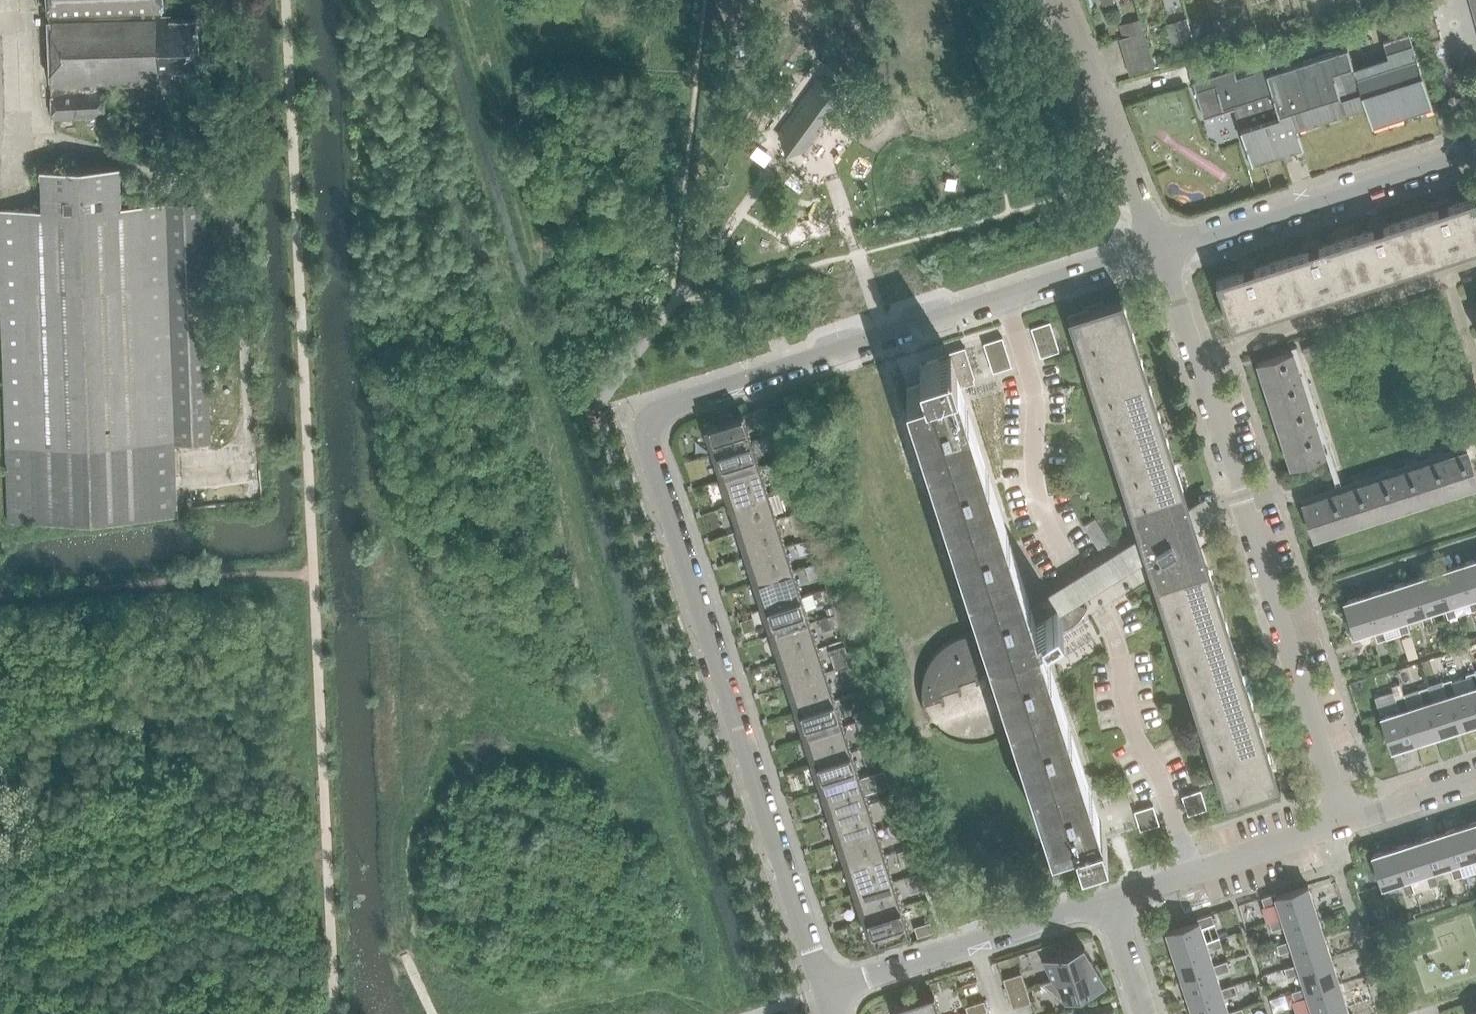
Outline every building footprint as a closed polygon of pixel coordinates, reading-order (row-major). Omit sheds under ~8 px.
[(162,20),(161,0),(47,0),(51,120),(104,118),(103,86),(149,84),(149,77),(172,76),(172,70),(199,69),(197,18),(162,20)] [(631,11),(649,7),(647,0),(629,0),(631,11)] [(1123,37),(1143,31),(1140,18),(1119,24),(1123,37)] [(1165,25),(1171,48),(1192,42),(1186,20),(1165,25)] [(1296,30),(1293,21),(1281,24),(1283,33),(1296,30)] [(1254,23),(1235,27),(1238,43),(1257,39),(1254,23)] [(1281,39),(1279,28),(1264,31),(1267,42),(1281,39)] [(1119,38),(1122,51),(1147,44),(1143,31),(1123,37),(1119,38)] [(1371,125),(1431,106),(1408,33),(1383,41),(1387,55),(1353,66),(1346,47),(1277,69),(1273,56),(1261,60),(1264,68),(1236,77),(1233,68),(1192,82),(1203,118),(1233,108),(1252,166),(1303,149),(1296,128),(1365,106),(1371,125)] [(1200,39),(1202,49),(1213,46),(1211,37),(1200,39)] [(1126,63),(1151,56),(1147,44),(1122,51),(1126,63)] [(1154,67),(1151,56),(1126,63),(1129,75),(1154,67)] [(1216,68),(1213,58),(1187,66),(1190,76),(1216,68)] [(844,99),(816,78),(776,132),(805,153),(820,132),(844,99)] [(789,80),(780,92),(786,96),(795,84),(789,80)] [(1410,217),(1425,262),(1475,245),(1475,199),(1475,196),(1410,217)] [(87,201),(87,221),(103,221),(103,236),(135,236),(135,201),(87,201)] [(1360,283),(1425,262),(1410,217),(1345,238),(1360,283)] [(12,264),(4,224),(0,225),(0,266),(12,264)] [(87,250),(87,270),(135,270),(135,236),(103,236),(103,250),(87,250)] [(1345,238),(1280,259),(1294,304),(1360,283),(1345,238)] [(1230,325),(1294,304),(1280,259),(1215,280),(1230,325)] [(0,266),(0,322),(10,320),(8,307),(19,304),(12,264),(0,266)] [(95,288),(95,308),(111,308),(111,322),(143,322),(143,288),(95,288)] [(1135,506),(1183,491),(1121,300),(1123,299),(1123,298),(1067,316),(1068,318),(1074,316),(1135,506)] [(95,337),(95,357),(143,357),(143,322),(111,322),(111,337),(95,337)] [(1030,328),(1039,357),(1058,351),(1049,322),(1030,328)] [(982,344),(992,373),(1010,367),(1001,338),(982,344)] [(1305,358),(1336,348),(1333,338),(1302,348),(1305,358)] [(1256,363),(1290,466),(1331,453),(1296,346),(1291,348),(1292,351),(1256,363)] [(1095,820),(1031,623),(954,384),(974,378),(964,347),(937,356),(938,358),(919,364),(925,382),(906,389),(907,394),(909,394),(986,633),(982,632),(977,632),(972,632),(967,633),(962,635),(957,636),(949,640),(942,645),(936,651),(931,658),(926,666),(923,674),(922,682),(921,689),(921,696),(923,704),(925,711),(928,718),(929,717),(928,715),(927,713),(926,710),(925,708),(924,705),(924,703),(940,698),(941,702),(944,702),(941,693),(957,687),(959,692),(961,691),(958,682),(974,677),(976,682),(978,681),(976,672),(992,667),(993,672),(996,671),(993,662),(995,662),(1050,833),(1049,833),(1051,839),(1053,838),(1058,855),(1106,840),(1100,819),(1095,820)] [(766,407),(753,411),(757,423),(770,419),(766,407)] [(86,412),(86,460),(121,460),(121,429),(106,429),(106,412),(86,412)] [(121,429),(121,460),(155,460),(155,412),(135,412),(135,429),(121,429)] [(742,414),(713,423),(707,425),(715,451),(751,439),(742,414)] [(34,466),(34,435),(20,435),(20,419),(0,419),(0,466),(34,466)] [(34,435),(34,466),(68,466),(68,419),(48,419),(48,435),(34,435)] [(775,433),(762,438),(766,450),(779,446),(775,433)] [(751,439),(715,451),(724,477),(759,465),(751,439)] [(1475,485),(1475,479),(1466,449),(1301,502),(1313,538),(1475,485)] [(783,459),(773,463),(779,482),(789,478),(783,459)] [(759,465),(724,477),(732,503),(767,491),(759,465)] [(767,491),(732,503),(740,529),(776,517),(767,491)] [(792,513),(800,511),(794,492),(786,494),(792,513)] [(792,513),(789,514),(795,534),(807,530),(800,511),(792,513)] [(776,517),(740,529),(749,555),(784,543),(776,517)] [(1095,518),(1083,525),(1095,544),(1106,537),(1095,518)] [(808,539),(795,543),(799,555),(812,551),(808,539)] [(784,543),(749,555),(757,581),(792,569),(784,543)] [(1462,563),(1472,595),(1475,594),(1475,559),(1462,563)] [(817,563),(806,566),(810,578),(821,575),(817,563)] [(1438,571),(1449,603),(1452,602),(1465,597),(1470,610),(1475,608),(1475,597),(1475,594),(1472,595),(1462,563),(1438,571)] [(1277,784),(1207,567),(1160,582),(1230,799),(1224,801),(1224,803),(1280,785),(1279,783),(1277,784)] [(792,569),(757,581),(765,607),(801,595),(792,569)] [(1449,603),(1438,571),(1415,578),(1425,610),(1427,609),(1443,604),(1447,617),(1456,614),(1452,602),(1449,603)] [(1425,610),(1415,578),(1391,586),(1402,618),(1404,617),(1419,612),(1423,625),(1432,622),(1427,609),(1425,610)] [(1402,618),(1391,586),(1368,594),(1378,626),(1380,625),(1395,620),(1399,632),(1408,629),(1404,617),(1402,618)] [(825,588),(812,593),(816,605),(829,600),(825,588)] [(1378,626),(1368,594),(1343,601),(1354,634),(1371,628),(1376,641),(1385,638),(1380,625),(1378,626)] [(801,595),(765,607),(774,633),(809,621),(801,595)] [(827,615),(833,613),(831,606),(825,608),(827,615)] [(834,614),(818,619),(822,630),(837,625),(834,614)] [(809,621),(774,633),(782,659),(818,647),(809,621)] [(844,645),(833,648),(840,668),(850,665),(844,645)] [(818,647),(782,659),(791,685),(826,673),(818,647)] [(850,666),(840,669),(845,683),(855,680),(850,666)] [(1455,692),(1452,693),(1462,725),(1475,721),(1475,688),(1475,686),(1475,677),(1474,671),(1465,674),(1469,687),(1455,692)] [(826,673),(791,685),(799,711),(834,699),(826,673)] [(1446,695),(1431,700),(1428,701),(1439,733),(1462,725),(1452,693),(1455,692),(1450,678),(1441,681),(1446,695)] [(1415,740),(1439,733),(1428,701),(1431,700),(1426,686),(1417,689),(1422,703),(1407,708),(1405,709),(1415,740)] [(859,692),(844,696),(847,707),(862,702),(859,692)] [(1405,709),(1407,708),(1402,694),(1393,697),(1398,711),(1380,717),(1391,748),(1415,740),(1405,709)] [(834,699),(799,711),(807,737),(843,725),(834,699)] [(864,710),(854,713),(856,720),(867,717),(864,710)] [(867,717),(856,720),(862,740),(873,736),(867,717)] [(843,725),(807,737),(816,763),(851,751),(843,725)] [(866,766),(882,761),(877,744),(861,749),(866,766)] [(851,751),(816,763),(824,789),(859,777),(851,751)] [(872,773),(877,788),(888,784),(884,769),(872,773)] [(859,777),(824,789),(832,815),(868,803),(859,777)] [(1199,791),(1181,797),(1188,816),(1205,809),(1199,791)] [(896,811),(891,796),(881,800),(885,814),(896,811)] [(868,803),(832,815),(841,841),(876,829),(868,803)] [(1133,812),(1139,831),(1158,825),(1152,806),(1133,812)] [(904,832),(900,821),(886,826),(889,837),(904,832)] [(1445,832),(1454,861),(1458,859),(1474,854),(1475,862),(1475,847),(1469,824),(1445,832)] [(876,829),(841,841),(849,867),(884,855),(876,829)] [(1454,861),(1445,832),(1420,839),(1430,868),(1435,867),(1450,862),(1455,877),(1463,874),(1458,859),(1454,861)] [(1406,876),(1410,875),(1425,870),(1430,885),(1439,882),(1435,867),(1430,868),(1420,839),(1396,847),(1406,876)] [(1381,884),(1401,878),(1406,893),(1415,890),(1410,875),(1406,876),(1396,847),(1372,855),(1381,884)] [(909,848),(897,852),(902,866),(914,862),(909,848)] [(884,855),(849,867),(857,893),(893,881),(884,855)] [(917,873),(905,877),(910,891),(922,887),(917,873)] [(893,881),(857,893),(866,918),(901,907),(893,881)] [(1284,920),(1315,909),(1307,885),(1276,895),(1275,893),(1261,897),(1264,906),(1278,901),(1283,916),(1269,921),(1271,929),(1285,925),(1284,920)] [(901,907),(866,918),(874,944),(909,933),(901,907)] [(1284,920),(1285,925),(1290,939),(1291,943),(1323,933),(1315,909),(1284,920)] [(1197,920),(1166,930),(1174,955),(1206,944),(1205,942),(1201,926),(1214,922),(1211,913),(1196,918),(1197,920)] [(929,922),(919,925),(922,934),(932,931),(929,922)] [(1291,943),(1290,939),(1277,945),(1280,953),(1293,949),(1298,963),(1299,966),(1330,956),(1323,933),(1291,943)] [(1206,944),(1174,955),(1182,978),(1214,968),(1213,965),(1209,951),(1222,946),(1219,937),(1205,942),(1206,944)] [(1041,959),(1052,978),(1052,979),(1094,965),(1083,945),(1041,959)] [(1338,980),(1330,956),(1299,966),(1298,963),(1284,968),(1287,977),(1301,972),(1306,987),(1306,990),(1338,980)] [(1214,968),(1182,978),(1189,1002),(1222,991),(1221,988),(1216,974),(1230,970),(1227,960),(1213,965),(1214,968)] [(1052,978),(1040,982),(1061,1000),(1106,985),(1094,965),(1052,979),(1052,978)] [(1345,1003),(1338,980),(1306,990),(1306,987),(1292,992),(1295,1001),(1308,997),(1313,1011),(1314,1013),(1345,1003)] [(1024,982),(1015,985),(1018,996),(1028,993),(1024,982)] [(1189,1002),(1193,1013),(1229,1013),(1229,1012),(1224,998),(1237,993),(1234,984),(1221,988),(1222,991),(1189,1002)] [(1018,996),(1015,985),(1005,987),(1009,999),(1018,996)] [(893,1007),(896,1013),(940,1013),(933,994),(893,1007)] [(987,1011),(984,1000),(965,1006),(967,1013),(978,1013),(987,1011)] [(1345,1003),(1314,1013),(1313,1011),(1304,1013),(1349,1013),(1345,1003)]
